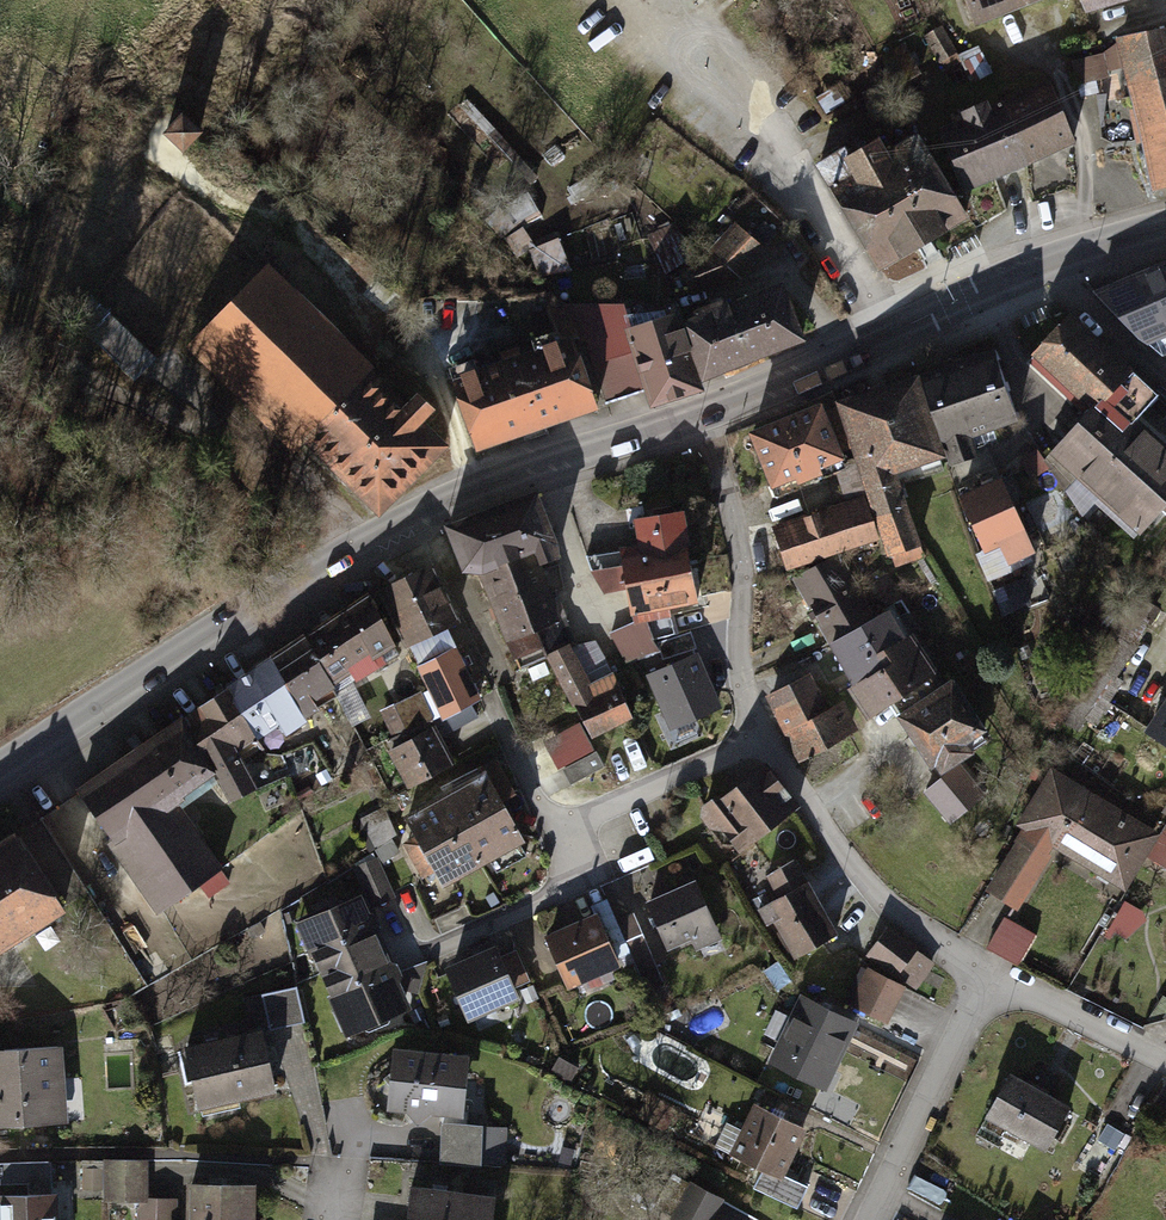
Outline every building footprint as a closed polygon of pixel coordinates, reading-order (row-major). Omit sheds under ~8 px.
[(973,22),(1032,0),(965,0),(973,22)] [(1086,13),(1121,0),(1082,0),(1086,13)] [(1155,189),(1165,187),(1165,30),(1124,40),(1130,67),(1155,189)] [(1100,54),(1072,60),(1078,80),(1130,67),(1124,40),(1100,54)] [(1073,141),(1049,86),(1003,106),(1028,161),(1073,141)] [(1028,161),(1003,106),(940,133),(964,189),(1028,161)] [(183,117),(166,134),(184,151),(201,134),(183,117)] [(963,223),(915,140),(884,158),(873,139),(833,162),(846,185),(827,196),(872,275),(963,223)] [(759,255),(734,224),(675,271),(699,302),(759,255)] [(539,249),(542,271),(567,267),(564,245),(539,249)] [(1112,290),(1165,354),(1165,264),(1137,278),(1112,290)] [(377,373),(264,266),(181,354),(290,456),(298,447),(376,520),(440,453),(416,430),(426,419),(407,401),(400,409),(369,380),(377,373)] [(802,349),(780,286),(679,321),(674,305),(582,337),(606,406),(637,395),(643,412),(696,394),(694,386),(802,349)] [(1062,320),(1032,355),(1095,409),(1130,374),(1062,320)] [(563,339),(444,383),(473,461),(592,417),(563,339)] [(996,348),(922,375),(955,465),(979,456),(971,435),(1021,417),(996,348)] [(1053,451),(1142,532),(1164,508),(1165,510),(1165,451),(1134,421),(1157,399),(1130,374),(1095,409),(1053,451)] [(866,480),(894,472),(944,453),(916,377),(841,404),(866,480)] [(820,408),(756,434),(772,484),(841,457),(820,408)] [(918,545),(894,472),(866,480),(891,554),(918,545)] [(998,482),(963,499),(987,549),(1002,542),(1011,561),(1031,551),(998,482)] [(528,494),(438,528),(460,583),(470,578),(512,676),(544,663),(587,745),(631,725),(610,680),(591,691),(536,572),(556,563),(528,494)] [(864,501),(777,532),(790,569),(877,538),(864,501)] [(643,548),(622,552),(633,614),(698,602),(682,511),(638,519),(643,548)] [(869,614),(837,554),(795,577),(826,635),(869,614)] [(428,568),(376,592),(404,651),(456,627),(428,568)] [(364,601),(71,795),(152,921),(215,876),(175,812),(209,788),(223,809),(251,792),(229,759),(273,732),(282,744),(308,728),(301,715),(391,650),(364,601)] [(869,614),(826,635),(852,677),(900,638),(880,608),(869,614)] [(641,625),(610,637),(622,667),(653,655),(641,625)] [(690,632),(657,642),(662,658),(695,648),(690,632)] [(938,684),(924,666),(928,662),(904,634),(900,638),(852,677),(845,684),(869,712),(876,706),(897,689),(909,703),(938,684)] [(592,685),(614,674),(597,641),(575,652),(592,685)] [(723,708),(699,650),(646,672),(670,729),(723,708)] [(453,651),(413,672),(440,723),(480,702),(453,651)] [(802,673),(769,691),(803,754),(847,730),(831,701),(821,707),(802,673)] [(897,712),(929,758),(932,763),(956,747),(952,741),(969,729),(979,722),(947,677),(938,684),(909,703),(897,712)] [(1147,734),(1165,746),(1165,704),(1147,734)] [(388,711),(390,736),(408,735),(406,710),(388,711)] [(588,752),(573,724),(543,740),(558,768),(588,752)] [(433,729),(384,757),(404,793),(453,765),(433,729)] [(595,751),(563,768),(572,785),(604,768),(595,751)] [(516,789),(497,757),(482,765),(501,798),(516,789)] [(980,791),(955,761),(923,786),(949,817),(980,791)] [(759,766),(698,813),(732,858),(793,811),(759,766)] [(1159,836),(1049,772),(1016,830),(1021,834),(984,898),(1017,917),(1053,854),(1124,895),(1159,836)] [(521,844),(484,775),(441,798),(477,867),(521,844)] [(477,867),(441,798),(397,821),(434,890),(477,867)] [(385,808),(353,824),(366,849),(398,833),(385,808)] [(1150,862),(1165,871),(1165,833),(1150,862)] [(0,843),(0,955),(51,923),(0,842),(0,843)] [(377,861),(354,872),(371,909),(394,898),(377,861)] [(834,941),(793,865),(767,878),(777,897),(758,907),(790,965),(834,941)] [(694,883),(644,906),(665,953),(689,942),(694,952),(720,941),(694,883)] [(358,896),(294,925),(321,982),(384,953),(358,896)] [(1126,905),(1111,932),(1133,944),(1148,918),(1126,905)] [(591,919),(539,940),(561,995),(614,974),(591,919)] [(989,950),(1021,970),(1040,940),(1008,920),(989,950)] [(891,927),(870,951),(915,991),(936,968),(891,927)] [(490,948),(438,970),(463,1028),(515,1006),(490,948)] [(516,952),(498,960),(513,994),(531,986),(516,952)] [(384,953),(321,982),(347,1039),(410,1011),(384,953)] [(906,992),(866,972),(848,1008),(888,1028),(906,992)] [(297,991),(260,999),(268,1038),(305,1030),(297,991)] [(856,1027),(799,997),(765,1063),(823,1092),(856,1027)] [(253,1016),(176,1033),(192,1109),(270,1092),(253,1016)] [(172,1036),(159,1038),(165,1078),(179,1076),(172,1036)] [(0,1050),(0,1125),(64,1121),(60,1047),(0,1050)] [(462,1055),(388,1050),(384,1112),(458,1117),(462,1055)] [(1066,1109),(1006,1076),(983,1117),(1043,1150),(1066,1109)] [(805,1129),(752,1103),(727,1154),(781,1180),(805,1129)] [(509,1130),(439,1125),(436,1161),(506,1166),(509,1130)] [(102,1162),(102,1205),(141,1205),(141,1219),(181,1219),(181,1202),(148,1202),(148,1162),(102,1162)] [(181,1182),(181,1202),(181,1219),(249,1219),(250,1183),(181,1182)] [(689,1185),(673,1219),(713,1219),(722,1200),(689,1185)] [(404,1187),(401,1219),(484,1219),(487,1195),(404,1187)] [(0,1195),(0,1219),(52,1219),(51,1193),(0,1195)]
